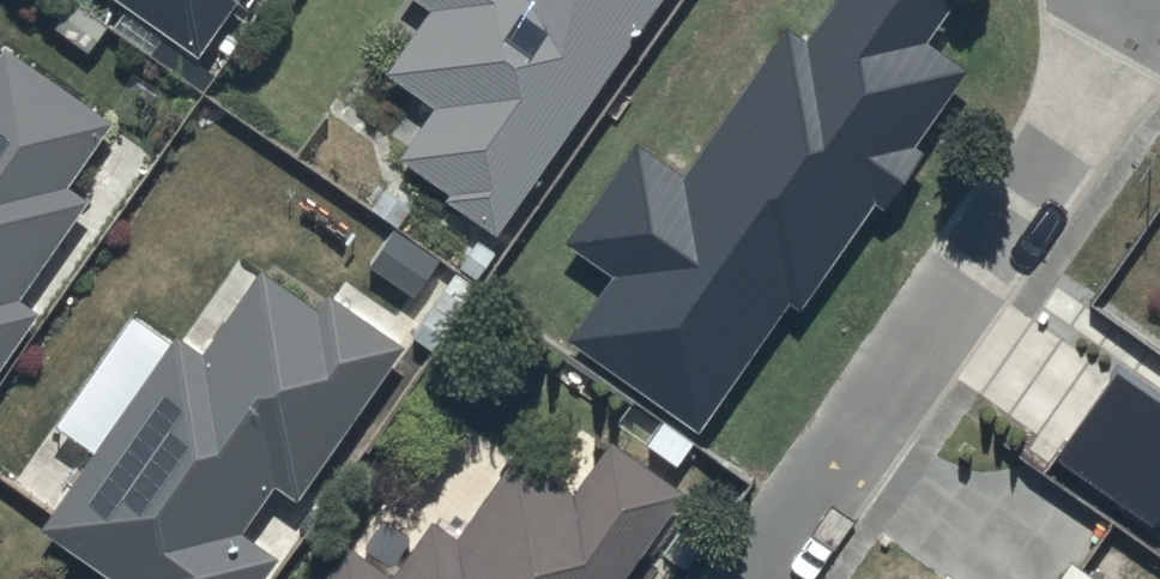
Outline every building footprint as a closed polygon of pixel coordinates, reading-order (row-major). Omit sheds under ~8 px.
[(190,57),(231,0),(111,0),(190,57)] [(428,13),(386,74),(435,108),(398,161),(447,194),(441,203),(494,239),(658,0),(409,0),(428,13)] [(948,0),(840,0),(805,51),(784,36),(684,181),(638,150),(575,243),(621,274),(574,341),(701,428),(787,301),(802,311),(874,205),(884,211),(925,152),(919,148),(975,67),(939,42),(962,9),(948,0)] [(1,52),(0,53),(0,361),(30,317),(16,307),(83,207),(61,192),(107,124),(1,52)] [(254,281),(201,361),(165,338),(36,532),(107,578),(256,578),(269,560),(240,540),(274,488),(295,503),(399,347),(326,298),(316,313),(258,275),(254,281)] [(1112,373),(1050,466),(1159,542),(1159,407),(1112,373)] [(340,558),(325,578),(617,578),(676,497),(608,448),(571,499),(517,461),(459,542),(437,526),(421,548),(384,521),(356,560),(345,552),(340,558)] [(1068,565),(1059,578),(1088,578),(1068,565)]
